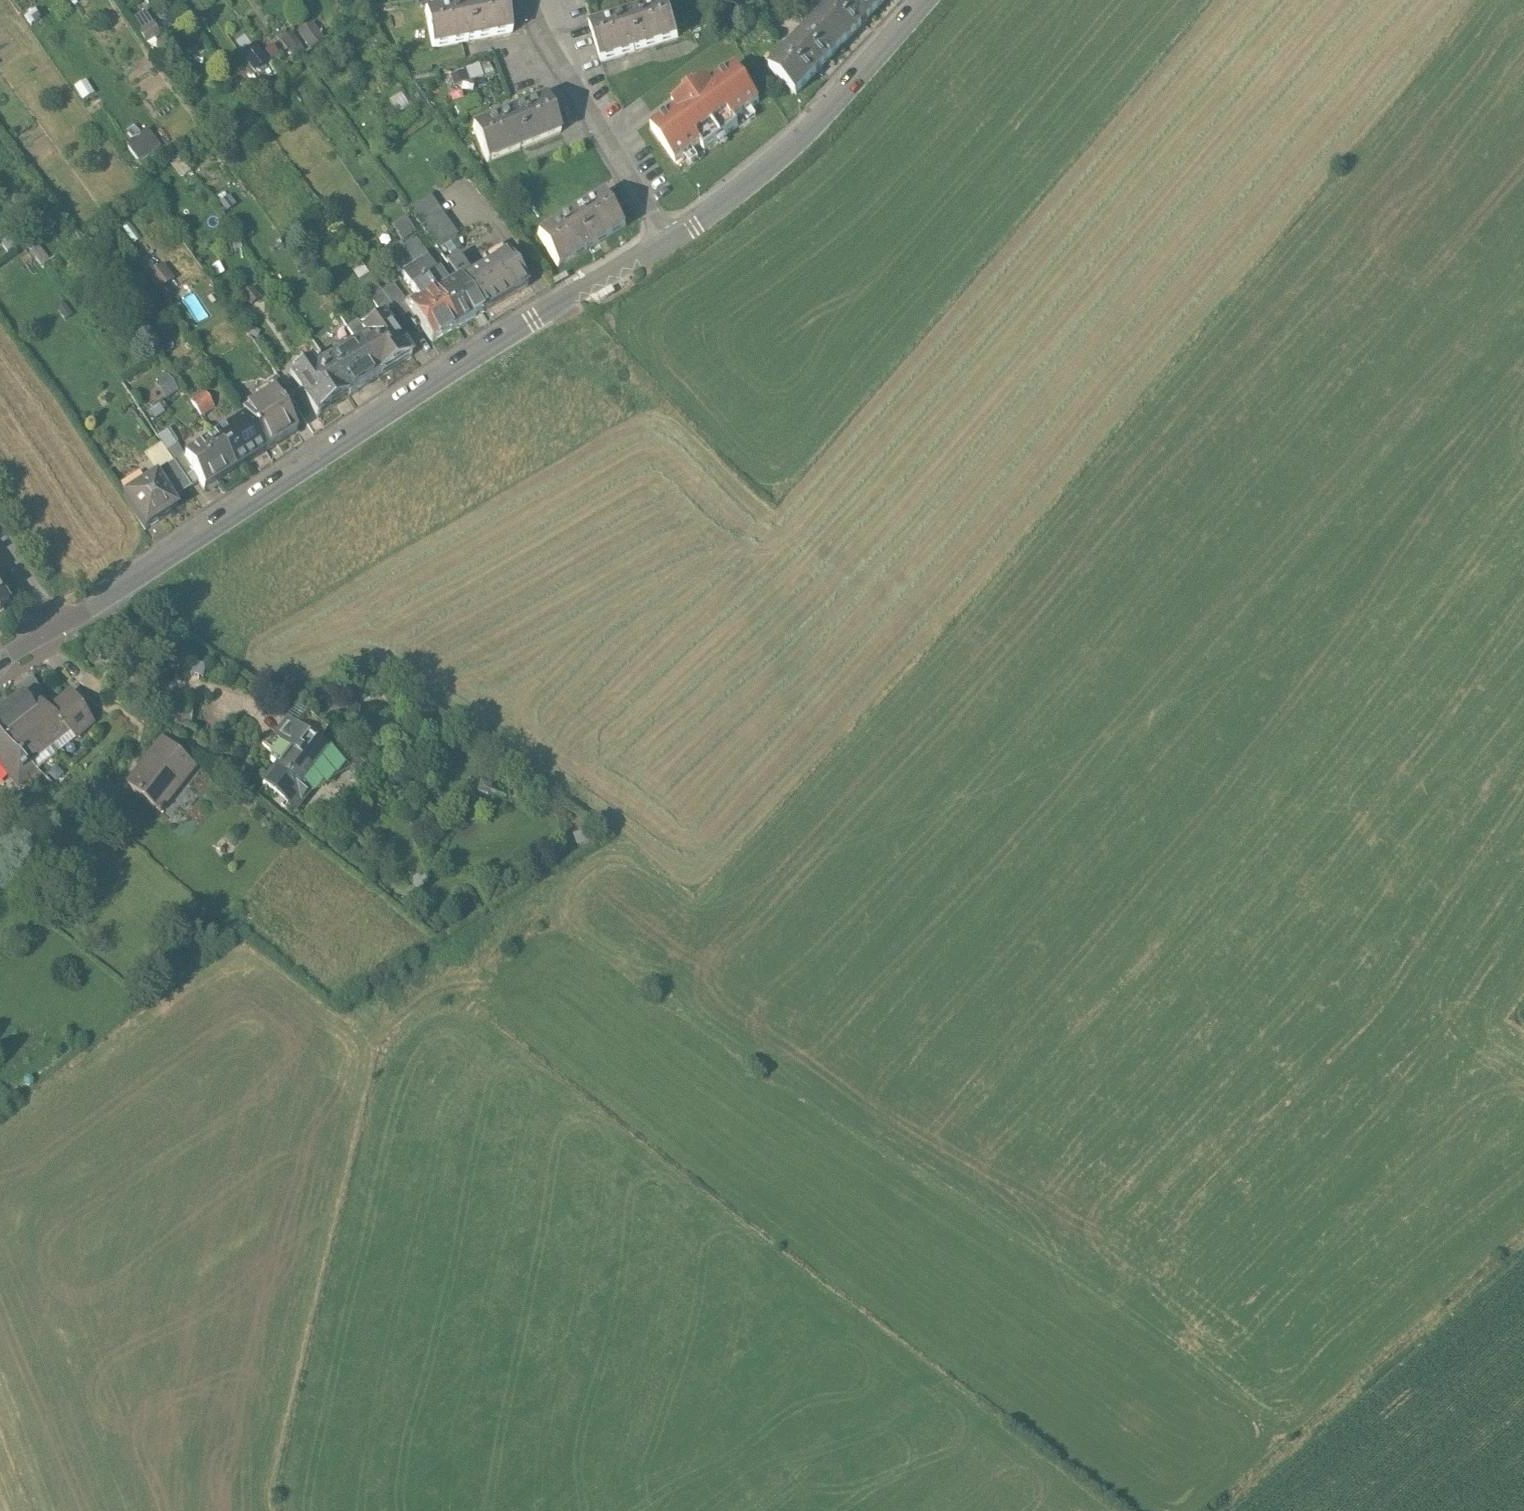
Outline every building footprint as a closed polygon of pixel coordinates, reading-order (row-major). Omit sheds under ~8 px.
[(427,15),(434,50),(512,35),(505,0),(504,0),(471,6),(471,5),(460,7),(461,8),(427,15)] [(843,46),(886,0),(836,0),(816,21),(843,46)] [(624,19),(592,29),(603,63),(678,40),(667,5),(634,15),(634,14),(624,18),(624,19)] [(770,70),(797,95),(843,46),(816,21),(770,70)] [(297,59),(324,41),(311,22),(284,40),(297,59)] [(153,26),(140,35),(146,45),(160,36),(153,26)] [(759,101),(735,67),(710,85),(707,81),(695,90),(694,88),(684,95),(686,97),(673,106),(676,110),(651,127),(676,161),(701,143),(705,149),(718,139),(715,135),(722,130),(725,134),(738,124),(734,119),(759,101)] [(561,133),(547,100),(516,113),(516,112),(506,117),(474,131),(488,164),(561,133)] [(142,162),(166,148),(155,128),(130,142),(142,162)] [(626,222),(606,191),(577,209),(577,208),(567,214),(568,215),(539,233),(558,264),(626,222)] [(437,250),(456,236),(436,207),(417,221),(437,250)] [(396,225),(407,240),(421,230),(411,215),(396,225)] [(354,241),(360,249),(369,243),(362,235),(354,241)] [(490,264),(507,252),(501,243),(483,255),(490,264)] [(529,283),(507,252),(490,264),(470,276),(456,256),(447,263),(459,281),(481,312),(482,313),(529,283)] [(415,267),(425,281),(438,273),(428,259),(415,267)] [(152,276),(163,294),(180,283),(169,265),(152,276)] [(412,289),(425,281),(415,267),(402,276),(412,289)] [(481,312),(459,281),(446,289),(446,285),(438,273),(425,281),(458,327),(481,312)] [(376,306),(386,299),(382,293),(369,275),(359,282),(376,306)] [(432,343),(458,327),(425,281),(412,289),(419,300),(424,303),(419,306),(414,306),(411,302),(405,306),(416,321),(411,324),(419,335),(424,331),(432,343)] [(392,286),(382,293),(386,299),(394,309),(404,302),(392,286)] [(379,376),(412,356),(383,316),(362,331),(367,338),(356,344),(379,376)] [(349,396),(379,376),(356,344),(326,363),(326,364),(349,396)] [(317,416),(349,396),(326,364),(316,370),(311,363),(289,377),(301,394),(296,397),(308,413),(312,410),(317,416)] [(271,389),(281,405),(290,399),(276,378),(266,384),(270,390),(271,389)] [(265,450),(297,430),(281,405),(271,389),(270,390),(255,399),(259,405),(243,416),(246,419),(265,450)] [(200,419),(213,410),(204,396),(198,400),(191,390),(183,395),(200,419)] [(235,469),(265,450),(246,419),(235,426),(233,423),(224,429),(226,432),(216,439),(235,469)] [(204,489),(235,469),(216,439),(185,459),(204,489)] [(146,527),(177,507),(168,492),(186,480),(174,463),(124,496),(146,527)] [(9,604),(0,590),(0,609),(9,604)] [(89,668),(81,679),(103,697),(112,686),(89,668)] [(11,746),(28,761),(53,741),(60,749),(79,733),(93,718),(72,689),(51,709),(43,702),(35,708),(36,710),(1,736),(5,740),(11,746)] [(1,736),(36,710),(35,708),(23,693),(0,710),(0,735),(1,736)] [(301,788),(326,757),(291,730),(278,746),(290,755),(267,784),(297,809),(308,794),(301,788)] [(19,784),(37,769),(28,761),(11,746),(5,740),(1,736),(0,735),(0,761),(19,784)] [(195,767),(163,742),(127,787),(153,808),(177,777),(183,782),(195,767)] [(82,762),(84,764),(91,757),(82,748),(69,760),(76,768),(82,762)] [(117,799),(93,781),(79,800),(102,818),(117,799)]
